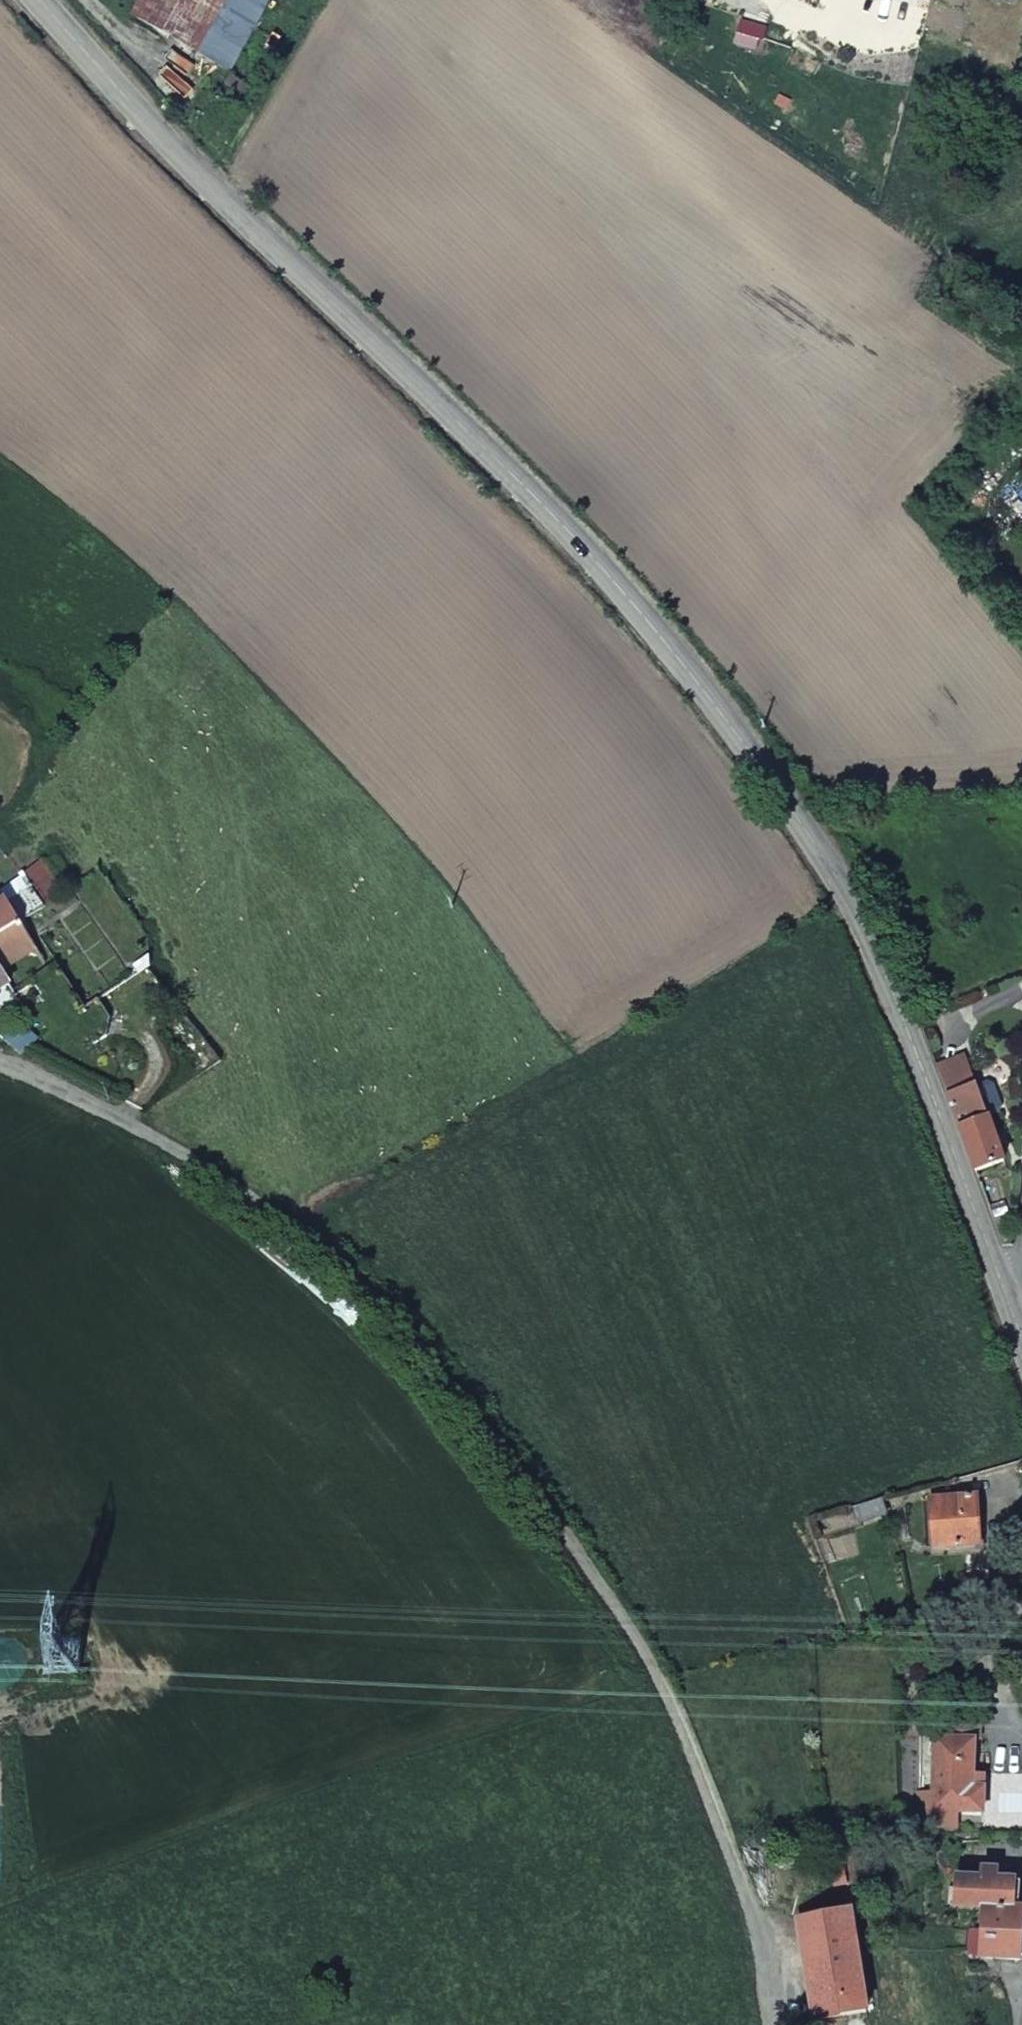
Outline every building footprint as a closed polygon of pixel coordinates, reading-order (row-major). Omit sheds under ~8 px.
[(224,0),(139,0),(131,14),(194,51),(224,0)] [(194,51),(222,67),(261,0),(224,0),(194,51)] [(41,863),(23,876),(31,886),(43,904),(62,892),(41,863)] [(31,886),(6,902),(0,905),(0,968),(1,970),(37,948),(21,922),(45,906),(43,904),(31,886)] [(139,974),(150,967),(149,956),(134,966),(139,974)] [(9,982),(1,970),(0,968),(0,987),(9,982)] [(938,1067),(948,1096),(976,1087),(966,1058),(938,1067)] [(948,1096),(976,1170),(1004,1161),(989,1117),(986,1118),(976,1087),(948,1096)] [(978,1497),(931,1499),(933,1546),(980,1544),(978,1497)] [(932,1810),(983,1811),(984,1775),(974,1775),(975,1738),(980,1739),(981,1715),(936,1714),(935,1737),(932,1810)] [(1018,1957),(1021,1908),(1012,1907),(1013,1878),(995,1878),(995,1869),(982,1868),(981,1877),(957,1876),(955,1906),(984,1908),(983,1931),(970,1930),(969,1955),(981,1956),(981,1955),(1018,1957)] [(815,2020),(868,2011),(851,1911),(799,1920),(815,2020)]
